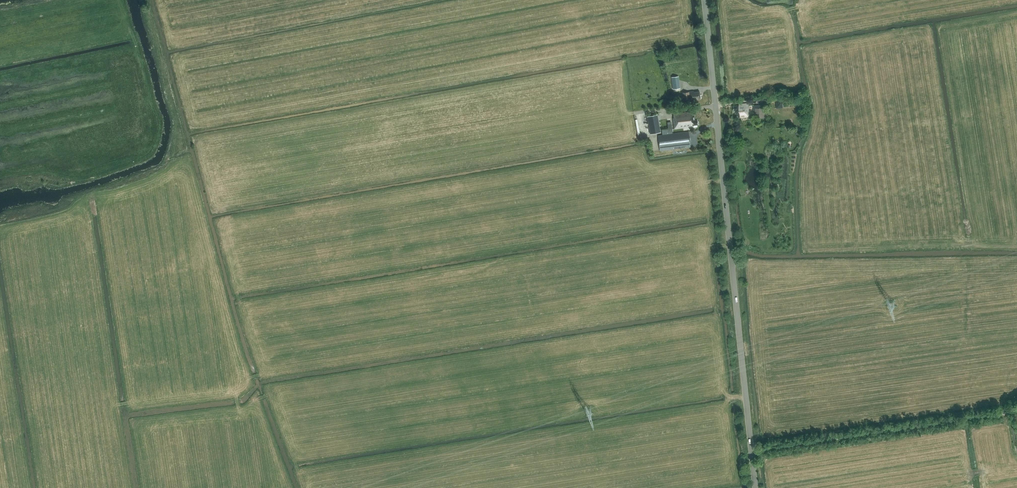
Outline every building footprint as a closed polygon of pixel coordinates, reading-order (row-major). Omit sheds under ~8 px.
[(693,91),(682,93),(683,100),(690,99),(690,101),(694,101),(694,100),(699,99),(698,91),(693,92),(693,91)] [(739,105),(734,106),(734,111),(736,111),(737,114),(738,117),(749,116),(748,104),(739,104),(739,105)] [(763,108),(755,109),(756,119),(764,118),(763,108)] [(674,119),(673,119),(674,129),(692,127),(692,126),(697,125),(697,120),(695,121),(694,112),(673,114),(674,119)] [(656,116),(647,117),(650,134),(659,132),(656,116)] [(688,132),(659,136),(660,151),(689,148),(688,132)]
